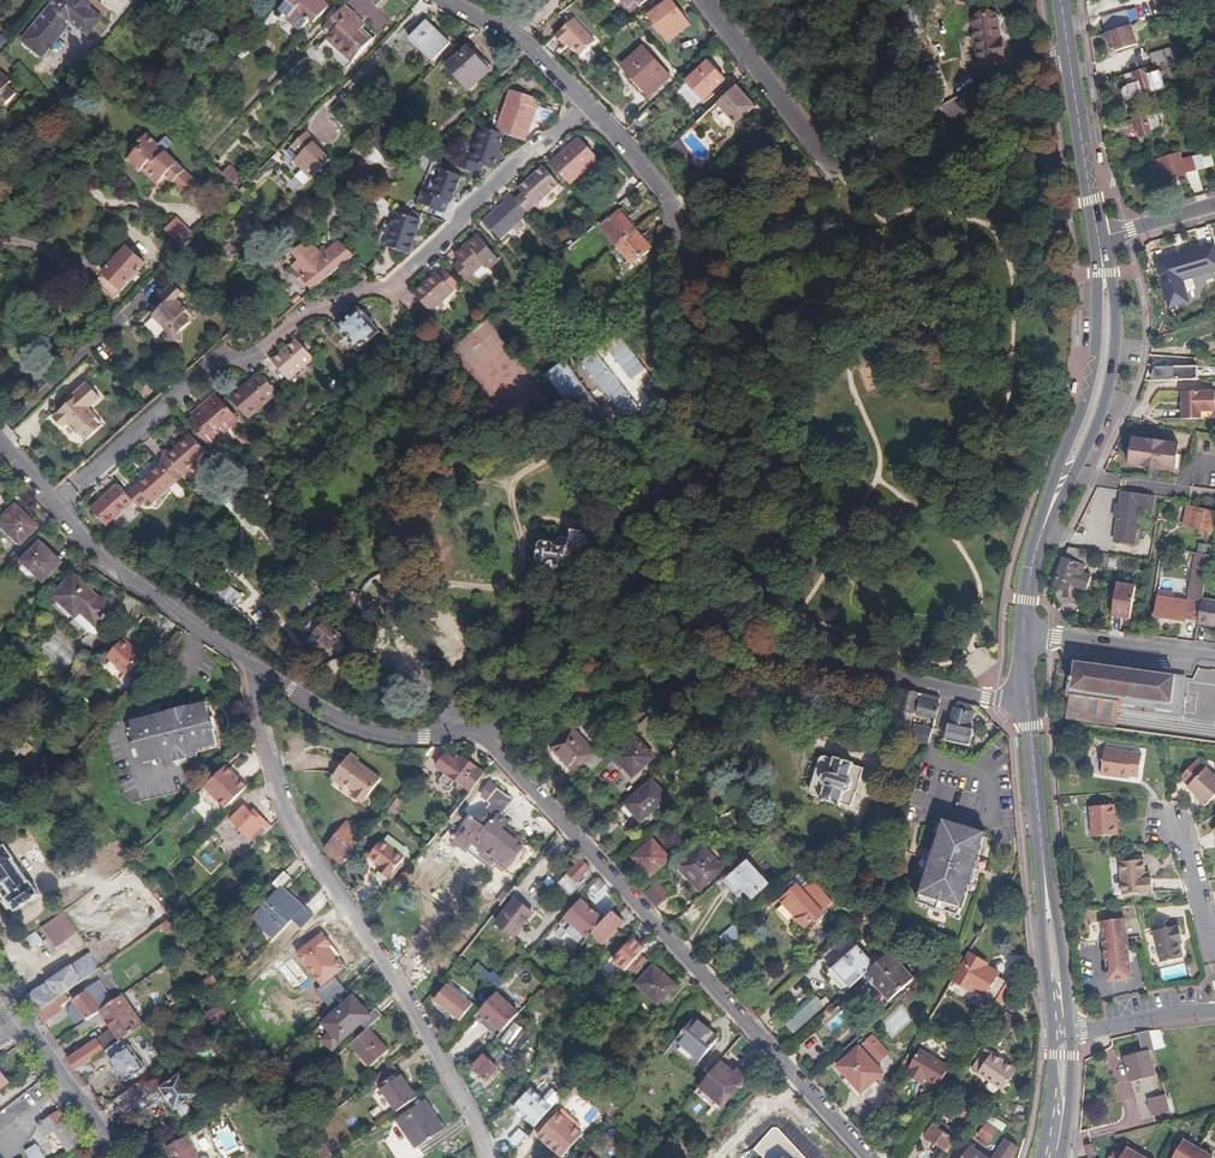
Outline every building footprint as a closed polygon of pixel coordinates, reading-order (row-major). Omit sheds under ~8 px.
[(94,17),(73,0),(47,0),(16,38),(35,54),(64,20),(80,34),(94,17)] [(284,3),(276,12),(284,19),(282,22),(295,34),(306,22),(310,26),(325,10),(319,5),(323,1),(322,0),(281,0),(284,3)] [(582,12),(599,0),(580,0),(576,3),(582,12)] [(649,0),(620,0),(631,14),(649,0)] [(1135,0),(1133,0),(1127,3),(1130,8),(1137,4),(1135,0)] [(669,44),(688,28),(671,5),(651,20),(669,44)] [(1169,14),(1179,11),(1177,5),(1167,8),(1169,14)] [(360,24),(343,7),(320,31),(327,37),(324,40),(349,64),(371,41),(357,28),(360,24)] [(987,56),(1000,54),(998,37),(996,37),(993,12),(972,15),(977,61),(987,60),(987,56)] [(1105,19),(1109,34),(1122,30),(1118,15),(1105,19)] [(431,62),(448,45),(425,22),(408,40),(431,62)] [(566,27),(554,35),(561,44),(563,42),(574,59),(591,47),(574,22),(566,27)] [(1109,34),(1112,45),(1115,45),(1117,51),(1139,44),(1134,26),(1122,30),(1109,34)] [(9,39),(3,33),(0,36),(0,47),(9,39)] [(1171,61),(1177,59),(1174,48),(1153,54),(1156,66),(1171,61)] [(468,94),(485,78),(477,70),(481,66),(465,49),(445,69),(468,94)] [(648,101),(666,83),(641,56),(622,73),(648,101)] [(1156,66),(1124,76),(1128,86),(1124,88),(1122,92),(1123,98),(1128,101),(1151,94),(1150,92),(1165,88),(1163,83),(1176,79),(1171,61),(1156,66)] [(702,101),(722,82),(706,62),(685,81),(702,101)] [(927,66),(937,91),(950,87),(943,67),(938,68),(936,62),(927,66)] [(9,91),(0,83),(0,103),(9,91)] [(753,110),(734,89),(718,103),(734,123),(744,114),(745,116),(753,110)] [(504,136),(523,143),(535,111),(532,110),(535,101),(510,92),(496,133),(504,136)] [(1153,103),(1156,113),(1174,107),(1171,97),(1153,103)] [(641,110),(628,122),(633,128),(647,117),(641,110)] [(1156,113),(1132,120),(1135,131),(1138,131),(1140,137),(1161,131),(1156,113)] [(398,143),(379,122),(365,136),(384,156),(398,143)] [(496,133),(482,128),(470,161),(458,157),(455,165),(479,174),(482,166),(495,170),(499,158),(496,156),(504,136),(496,133)] [(310,179),(327,161),(318,152),(320,150),(303,133),(287,149),(294,157),(290,161),(310,179)] [(177,177),(190,189),(196,182),(163,151),(161,153),(154,146),(155,144),(144,134),(132,146),(136,149),(125,161),(137,173),(139,170),(154,184),(163,175),(171,183),(177,177)] [(155,144),(154,146),(161,153),(163,151),(170,143),(162,136),(155,144)] [(549,164),(567,185),(595,159),(577,139),(549,164)] [(686,158),(674,141),(664,149),(671,160),(675,166),(686,158)] [(1181,160),(1178,153),(1157,159),(1165,181),(1185,174),(1185,173),(1195,170),(1191,157),(1181,160)] [(229,162),(221,172),(235,185),(241,179),(238,176),(240,172),(229,162)] [(462,175),(442,170),(436,168),(427,196),(425,196),(422,206),(447,214),(450,203),(454,204),(462,175)] [(516,204),(529,217),(561,189),(544,171),(520,193),(524,197),(516,204)] [(185,195),(190,189),(177,177),(171,183),(185,195)] [(639,199),(632,192),(619,204),(625,211),(639,199)] [(503,244),(531,219),(529,217),(516,204),(510,197),(503,203),(506,206),(486,226),(503,244)] [(602,227),(618,245),(637,228),(620,210),(602,227)] [(406,254),(419,221),(394,212),(382,246),(406,254)] [(163,231),(180,247),(193,234),(174,218),(163,231)] [(637,228),(618,245),(634,264),(652,246),(637,228)] [(454,270),(466,283),(495,258),(478,239),(456,260),(460,265),(454,270)] [(335,240),(323,250),(327,254),(339,244),(335,240)] [(303,283),(309,290),(350,255),(339,244),(327,254),(323,250),(320,247),(315,251),(308,243),(302,249),(298,244),(289,252),(296,260),(286,269),(300,285),(303,283)] [(114,297),(146,265),(129,248),(97,280),(114,297)] [(553,264),(561,272),(567,266),(559,258),(553,264)] [(415,296),(430,313),(459,287),(446,273),(440,278),(438,275),(415,296)] [(179,291),(171,283),(156,297),(164,305),(150,318),(163,331),(164,344),(182,343),(180,333),(193,324),(188,320),(191,318),(186,312),(186,311),(173,296),(179,291)] [(288,299),(292,304),(299,298),(295,293),(288,299)] [(364,353),(384,333),(362,311),(342,331),(364,353)] [(463,337),(472,351),(488,340),(480,327),(463,337)] [(288,382),(313,361),(295,342),(271,364),(288,382)] [(583,366),(628,425),(641,415),(597,356),(583,366)] [(567,365),(547,379),(589,435),(608,420),(567,365)] [(1153,368),(1152,382),(1198,381),(1198,366),(1153,368)] [(228,402),(248,424),(277,398),(258,376),(228,402)] [(85,441),(99,429),(101,426),(95,419),(88,410),(99,400),(84,383),(61,403),(63,405),(51,416),(62,429),(66,425),(75,436),(79,433),(85,441)] [(1182,394),(1182,421),(1200,420),(1200,413),(1214,412),(1214,402),(1214,393),(1182,394)] [(194,421),(215,445),(225,436),(222,433),(236,421),(215,398),(191,418),(194,421)] [(33,418),(22,425),(31,439),(41,432),(33,418)] [(188,425),(210,449),(215,445),(194,421),(188,425)] [(222,433),(225,436),(239,424),(236,421),(222,433)] [(162,466),(177,483),(207,457),(191,439),(161,465),(162,466)] [(1174,472),(1178,446),(1133,439),(1129,465),(1174,472)] [(152,505),(177,483),(162,466),(127,497),(135,506),(139,510),(149,501),(152,505)] [(242,485),(234,491),(239,497),(254,484),(249,478),(242,485)] [(204,488),(214,498),(221,491),(211,481),(204,488)] [(127,497),(118,487),(91,511),(107,529),(135,506),(127,497)] [(1151,510),(1153,495),(1121,491),(1115,540),(1133,542),(1138,508),(1151,510)] [(1172,502),(1165,501),(1164,511),(1171,512),(1172,502)] [(21,544),(39,528),(17,506),(0,523),(21,544)] [(1214,530),(1214,511),(1190,507),(1188,518),(1194,518),(1192,526),(1214,530)] [(175,531),(181,538),(184,535),(190,530),(184,523),(175,531)] [(564,570),(591,540),(583,532),(580,534),(573,534),(571,546),(567,548),(553,546),(550,541),(543,540),(538,544),(535,561),(538,566),(547,567),(547,570),(550,573),(554,573),(556,569),(564,570)] [(169,545),(171,547),(177,541),(175,539),(169,545)] [(41,588),(60,571),(41,548),(21,565),(41,588)] [(1079,566),(1085,551),(1071,548),(1067,560),(1079,566)] [(1211,553),(1199,552),(1190,602),(1176,599),(1177,592),(1160,589),(1159,596),(1156,614),(1198,623),(1198,622),(1203,599),(1211,553)] [(1057,582),(1056,587),(1067,592),(1070,586),(1072,581),(1078,584),(1076,589),(1085,593),(1091,581),(1084,578),(1087,570),(1079,566),(1067,560),(1059,579),(1057,582)] [(140,574),(149,580),(158,573),(155,568),(158,565),(154,561),(140,574)] [(86,639),(111,612),(73,575),(47,602),(86,639)] [(213,592),(232,609),(244,596),(225,579),(213,592)] [(1072,581),(1070,586),(1076,589),(1078,584),(1072,581)] [(1131,618),(1136,586),(1117,583),(1113,615),(1131,618)] [(1198,622),(1214,625),(1214,601),(1203,599),(1198,622)] [(329,648),(340,636),(327,624),(326,625),(321,621),(304,639),(308,644),(307,645),(318,655),(326,645),(329,648)] [(132,649),(123,641),(107,659),(126,677),(143,659),(132,649)] [(134,646),(132,649),(143,659),(145,656),(134,646)] [(72,674),(83,685),(96,671),(84,661),(72,674)] [(1184,677),(1076,662),(1072,695),(1181,710),(1184,677)] [(1072,695),(1074,682),(1068,681),(1066,698),(1069,698),(1067,721),(1118,728),(1120,706),(1182,713),(1187,677),(1184,677),(1181,710),(1072,695)] [(941,701),(904,691),(900,709),(937,718),(941,701)] [(968,713),(970,707),(959,705),(957,711),(952,710),(946,741),(969,747),(973,731),(969,730),(972,714),(968,713)] [(204,750),(209,749),(216,747),(218,747),(214,731),(216,731),(212,719),(210,719),(208,708),(198,711),(197,707),(188,709),(187,707),(168,713),(168,715),(132,724),(134,731),(136,740),(139,751),(141,759),(143,766),(157,763),(163,761),(164,764),(165,767),(175,764),(189,761),(199,758),(196,748),(203,746),(204,750)] [(248,731),(255,730),(251,717),(245,719),(248,731)] [(928,748),(933,732),(915,726),(910,743),(928,748)] [(588,770),(601,758),(573,728),(546,751),(570,778),(583,765),(588,770)] [(653,758),(635,738),(615,757),(633,776),(653,758)] [(28,744),(21,751),(24,754),(23,755),(26,759),(34,752),(28,744)] [(23,755),(24,754),(21,751),(18,746),(13,750),(19,758),(23,755)] [(1143,754),(1106,749),(1102,775),(1131,780),(1131,777),(1140,778),(1143,754)] [(348,752),(341,761),(349,766),(355,758),(356,757),(348,752)] [(854,765),(810,754),(798,798),(842,809),(854,765)] [(474,795),(489,777),(468,761),(463,766),(451,757),(441,768),(474,795)] [(349,766),(341,761),(331,774),(332,779),(338,783),(343,783),(352,790),(349,795),(359,802),(378,776),(355,758),(349,766)] [(190,766),(189,761),(175,764),(176,769),(190,766)] [(220,811),(249,785),(229,761),(200,787),(220,811)] [(1187,787),(1198,798),(1196,799),(1204,806),(1214,795),(1214,779),(1204,769),(1187,787)] [(666,797),(650,780),(625,804),(641,821),(666,797)] [(515,805),(502,793),(492,806),(495,808),(489,814),(488,813),(485,817),(486,819),(480,825),(475,820),(469,828),(467,827),(457,838),(451,833),(443,842),(451,849),(456,843),(466,851),(468,849),(494,871),(497,868),(503,874),(513,862),(515,864),(524,853),(520,849),(524,844),(512,833),(509,837),(504,832),(510,826),(503,819),(515,805)] [(256,816),(252,811),(246,804),(232,816),(249,836),(266,821),(259,812),(256,816)] [(1120,835),(1118,815),(1116,815),(1115,805),(1091,807),(1094,837),(1120,835)] [(957,823),(945,819),(936,843),(927,866),(929,867),(920,892),(921,892),(919,901),(930,904),(929,906),(947,912),(948,911),(959,914),(962,906),(963,907),(971,882),(972,882),(980,858),(979,858),(987,833),(972,828),(973,827),(958,822),(957,823)] [(341,867),(364,836),(345,821),(322,852),(341,867)] [(654,839),(634,857),(652,877),(672,859),(654,839)] [(384,840),(370,857),(381,867),(378,871),(388,879),(406,858),(384,840)] [(702,844),(677,865),(699,889),(723,866),(702,844)] [(39,897),(5,848),(0,851),(0,892),(15,914),(39,897)] [(1148,871),(1146,859),(1122,861),(1125,894),(1155,891),(1153,870),(1148,871)] [(593,871),(584,862),(562,883),(571,893),(580,885),(579,883),(593,871)] [(747,862),(724,882),(733,892),(741,884),(752,896),(766,883),(747,862)] [(293,876),(288,870),(274,881),(281,888),(293,876)] [(791,890),(797,885),(811,901),(823,890),(797,875),(786,885),(791,890)] [(641,892),(654,907),(668,894),(655,880),(641,892)] [(611,890),(604,883),(592,896),(599,902),(611,890)] [(791,890),(781,899),(805,926),(831,903),(822,893),(812,901),(811,901),(797,885),(791,890)] [(270,937),(305,908),(288,888),(282,894),(277,889),(265,899),(266,900),(250,914),(270,937)] [(864,917),(873,908),(857,898),(852,905),(864,912),(862,915),(864,917)] [(536,918),(518,903),(499,926),(516,941),(536,918)] [(607,926),(585,903),(568,921),(591,943),(594,940),(607,926)] [(617,917),(607,926),(594,940),(605,950),(628,927),(617,917)] [(77,936),(62,918),(43,933),(58,951),(77,936)] [(1127,919),(1101,923),(1111,983),(1135,979),(1127,919)] [(591,943),(568,921),(561,927),(585,950),(591,943)] [(744,936),(733,923),(718,936),(730,949),(744,936)] [(1180,936),(1182,935),(1180,925),(1156,930),(1164,961),(1185,955),(1181,941),(1180,936)] [(877,962),(848,931),(835,944),(846,955),(834,966),(852,985),(868,971),(877,962)] [(28,942),(35,952),(45,945),(39,936),(28,942)] [(1153,960),(1160,958),(1157,942),(1150,944),(1153,960)] [(624,957),(638,969),(647,959),(650,956),(637,943),(624,957)] [(16,950),(6,956),(13,967),(17,964),(14,960),(20,956),(16,950)] [(67,989),(99,964),(88,950),(27,998),(37,1014),(51,1002),(56,998),(67,989)] [(914,978),(889,951),(877,962),(868,971),(893,997),(914,978)] [(569,973),(572,975),(579,969),(583,972),(593,961),(586,955),(569,973)] [(654,965),(647,959),(638,969),(635,972),(642,978),(654,965)] [(980,972),(961,961),(943,991),(963,1001),(965,999),(991,1014),(1002,994),(989,986),(991,982),(978,975),(980,972)] [(477,966),(472,972),(484,983),(489,977),(488,976),(477,966)] [(682,992),(660,972),(643,990),(664,1010),(682,992)] [(488,976),(489,977),(484,983),(485,984),(496,995),(498,993),(505,986),(491,973),(488,976)] [(100,1007),(107,1000),(92,980),(84,986),(86,988),(100,1007)] [(481,989),(492,999),(496,995),(485,984),(481,989)] [(164,995),(172,1005),(182,997),(174,987),(164,995)] [(78,1023),(100,1007),(86,988),(72,999),(70,1011),(78,1023)] [(447,988),(434,1004),(458,1024),(472,1008),(447,988)] [(70,994),(67,989),(56,998),(58,1003),(70,994)] [(142,1019),(120,990),(107,1000),(100,1007),(78,1023),(75,1026),(80,1032),(102,1014),(111,1026),(119,1037),(123,1035),(142,1019)] [(548,996),(553,1001),(558,996),(553,990),(548,996)] [(916,999),(908,991),(901,998),(908,1006),(916,999)] [(498,993),(496,995),(492,999),(480,1011),(504,1033),(522,1016),(498,993)] [(820,1003),(824,1007),(829,1003),(825,998),(820,1003)] [(349,1012),(355,1006),(349,1000),(343,1005),(349,1012)] [(59,1011),(51,1002),(37,1014),(44,1023),(59,1011)] [(369,1028),(382,1016),(376,1009),(366,1019),(355,1006),(349,1012),(343,1005),(319,1027),(328,1036),(320,1044),(329,1054),(357,1028),(362,1033),(369,1028)] [(1017,1018),(1005,1010),(993,1028),(1005,1036),(1017,1018)] [(476,1016),(499,1039),(504,1033),(480,1011),(476,1016)] [(470,1022),(450,1043),(458,1051),(478,1030),(470,1022)] [(723,1045),(699,1023),(679,1045),(703,1067),(723,1045)] [(111,1026),(96,1038),(105,1049),(119,1037),(111,1026)] [(362,1033),(350,1045),(370,1067),(389,1050),(369,1028),(362,1033)] [(1150,1032),(1156,1053),(1165,1051),(1160,1030),(1150,1032)] [(1150,1032),(1140,1034),(1143,1057),(1127,1061),(1133,1084),(1157,1078),(1151,1055),(1156,1053),(1150,1032)] [(144,1062),(123,1035),(119,1037),(105,1049),(124,1073),(133,1065),(136,1069),(144,1062)] [(862,1047),(878,1064),(888,1055),(879,1046),(880,1045),(872,1037),(862,1047)] [(96,1038),(69,1059),(77,1071),(88,1063),(105,1049),(96,1038)] [(883,1073),(859,1047),(838,1066),(861,1092),(883,1073)] [(1018,1072),(987,1050),(973,1070),(1004,1092),(1018,1072)] [(920,1077),(924,1080),(936,1088),(948,1070),(917,1052),(906,1070),(908,1071),(904,1077),(916,1084),(920,1077)] [(503,1072),(487,1057),(477,1068),(492,1083),(503,1072)] [(88,1063),(77,1071),(81,1078),(92,1069),(88,1063)] [(398,1075),(391,1065),(374,1078),(379,1085),(398,1111),(418,1097),(399,1074),(398,1075)] [(738,1078),(725,1066),(702,1092),(725,1112),(751,1084),(741,1076),(738,1078)] [(186,1096),(195,1089),(178,1068),(160,1083),(183,1112),(192,1104),(186,1096)] [(9,1083),(0,1070),(0,1089),(9,1083)] [(920,1087),(924,1080),(920,1077),(916,1084),(920,1087)] [(535,1089),(518,1108),(537,1127),(555,1108),(554,1107),(565,1096),(559,1091),(560,1089),(559,1088),(558,1082),(555,1079),(549,1080),(548,1079),(537,1091),(535,1089)] [(369,1111),(378,1124),(398,1111),(379,1085),(373,1090),(375,1093),(371,1095),(378,1105),(369,1111)] [(136,1102),(125,1089),(115,1098),(126,1111),(136,1102)] [(725,1112),(702,1092),(698,1097),(721,1117),(725,1112)] [(600,1093),(596,1097),(610,1110),(603,1117),(608,1121),(621,1108),(609,1096),(606,1099),(600,1093)] [(101,1094),(95,1097),(102,1108),(108,1104),(101,1094)] [(1167,1095),(1151,1100),(1155,1118),(1171,1113),(1167,1095)] [(610,1110),(596,1097),(589,1104),(603,1117),(610,1110)] [(448,1128),(429,1100),(401,1119),(420,1147),(448,1128)] [(566,1105),(560,1111),(580,1129),(585,1123),(566,1105)] [(68,1149),(82,1142),(59,1110),(39,1122),(47,1133),(54,1129),(68,1149)] [(585,1136),(561,1115),(544,1133),(567,1155),(585,1136)] [(940,1120),(936,1126),(946,1134),(949,1130),(953,1133),(954,1130),(940,1120)] [(999,1129),(989,1122),(984,1128),(995,1136),(999,1129)] [(946,1134),(936,1126),(927,1137),(948,1153),(961,1135),(954,1130),(953,1133),(949,1130),(946,1134)] [(164,1147),(171,1157),(198,1157),(187,1135),(164,1147)] [(1020,1147),(1008,1138),(994,1157),(1012,1157),(1020,1147)] [(333,1151),(326,1141),(318,1145),(323,1155),(333,1151)] [(1184,1142),(1174,1157),(1212,1157),(1184,1142)] [(1095,1143),(1089,1144),(1092,1156),(1098,1155),(1095,1143)] [(36,1144),(26,1151),(32,1157),(42,1157),(45,1156),(36,1144)] [(904,1157),(912,1157),(917,1149),(912,1146),(904,1157)] [(972,1146),(964,1157),(991,1157),(972,1146)] [(239,1149),(233,1152),(232,1150),(215,1157),(244,1157),(239,1149)]
